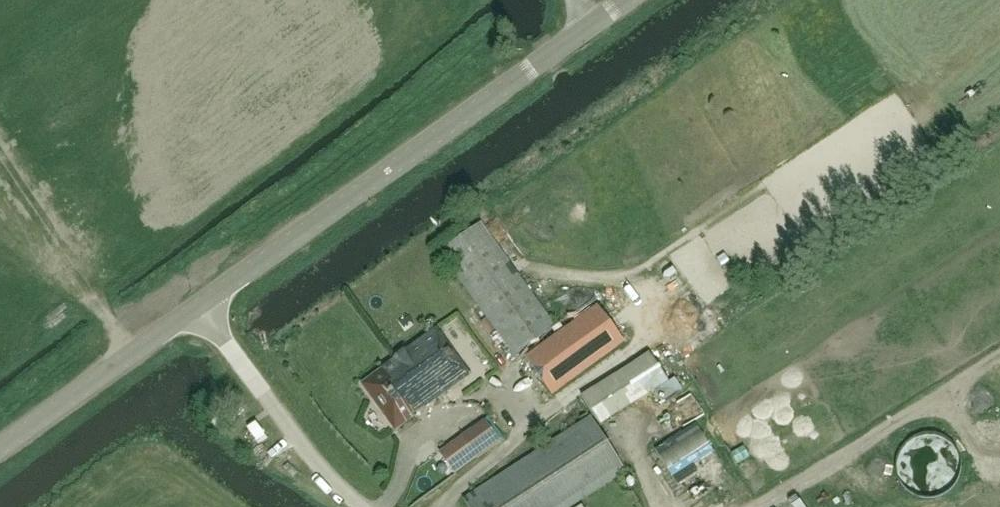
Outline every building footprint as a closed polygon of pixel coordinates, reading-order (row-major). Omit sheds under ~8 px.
[(516,356),(557,326),(482,223),(441,253),(516,356)] [(397,430),(491,362),(457,316),(364,385),(397,430)] [(577,325),(509,377),(535,410),(603,359),(577,325)] [(671,383),(652,352),(582,396),(602,426),(656,392),(663,402),(683,389),(676,379),(671,383)] [(675,419),(692,414),(689,404),(672,409),(675,419)] [(627,471),(592,417),(465,499),(470,506),(571,506),(627,471)] [(457,474),(503,440),(488,420),(442,454),(457,474)] [(679,486),(699,473),(693,465),(714,451),(696,424),(656,450),(679,486)] [(899,464),(899,468),(899,473),(900,477),(903,484),(905,488),(910,493),(914,495),(921,499),(925,499),(933,499),(937,499),(944,495),(947,493),(953,487),(955,484),(958,477),(959,473),(959,464),(958,460),(955,452),(953,449),(947,443),(944,441),(937,438),(933,437),(925,437),(921,438),(914,441),(910,443),(905,449),(903,453),(900,460),(899,464)]
